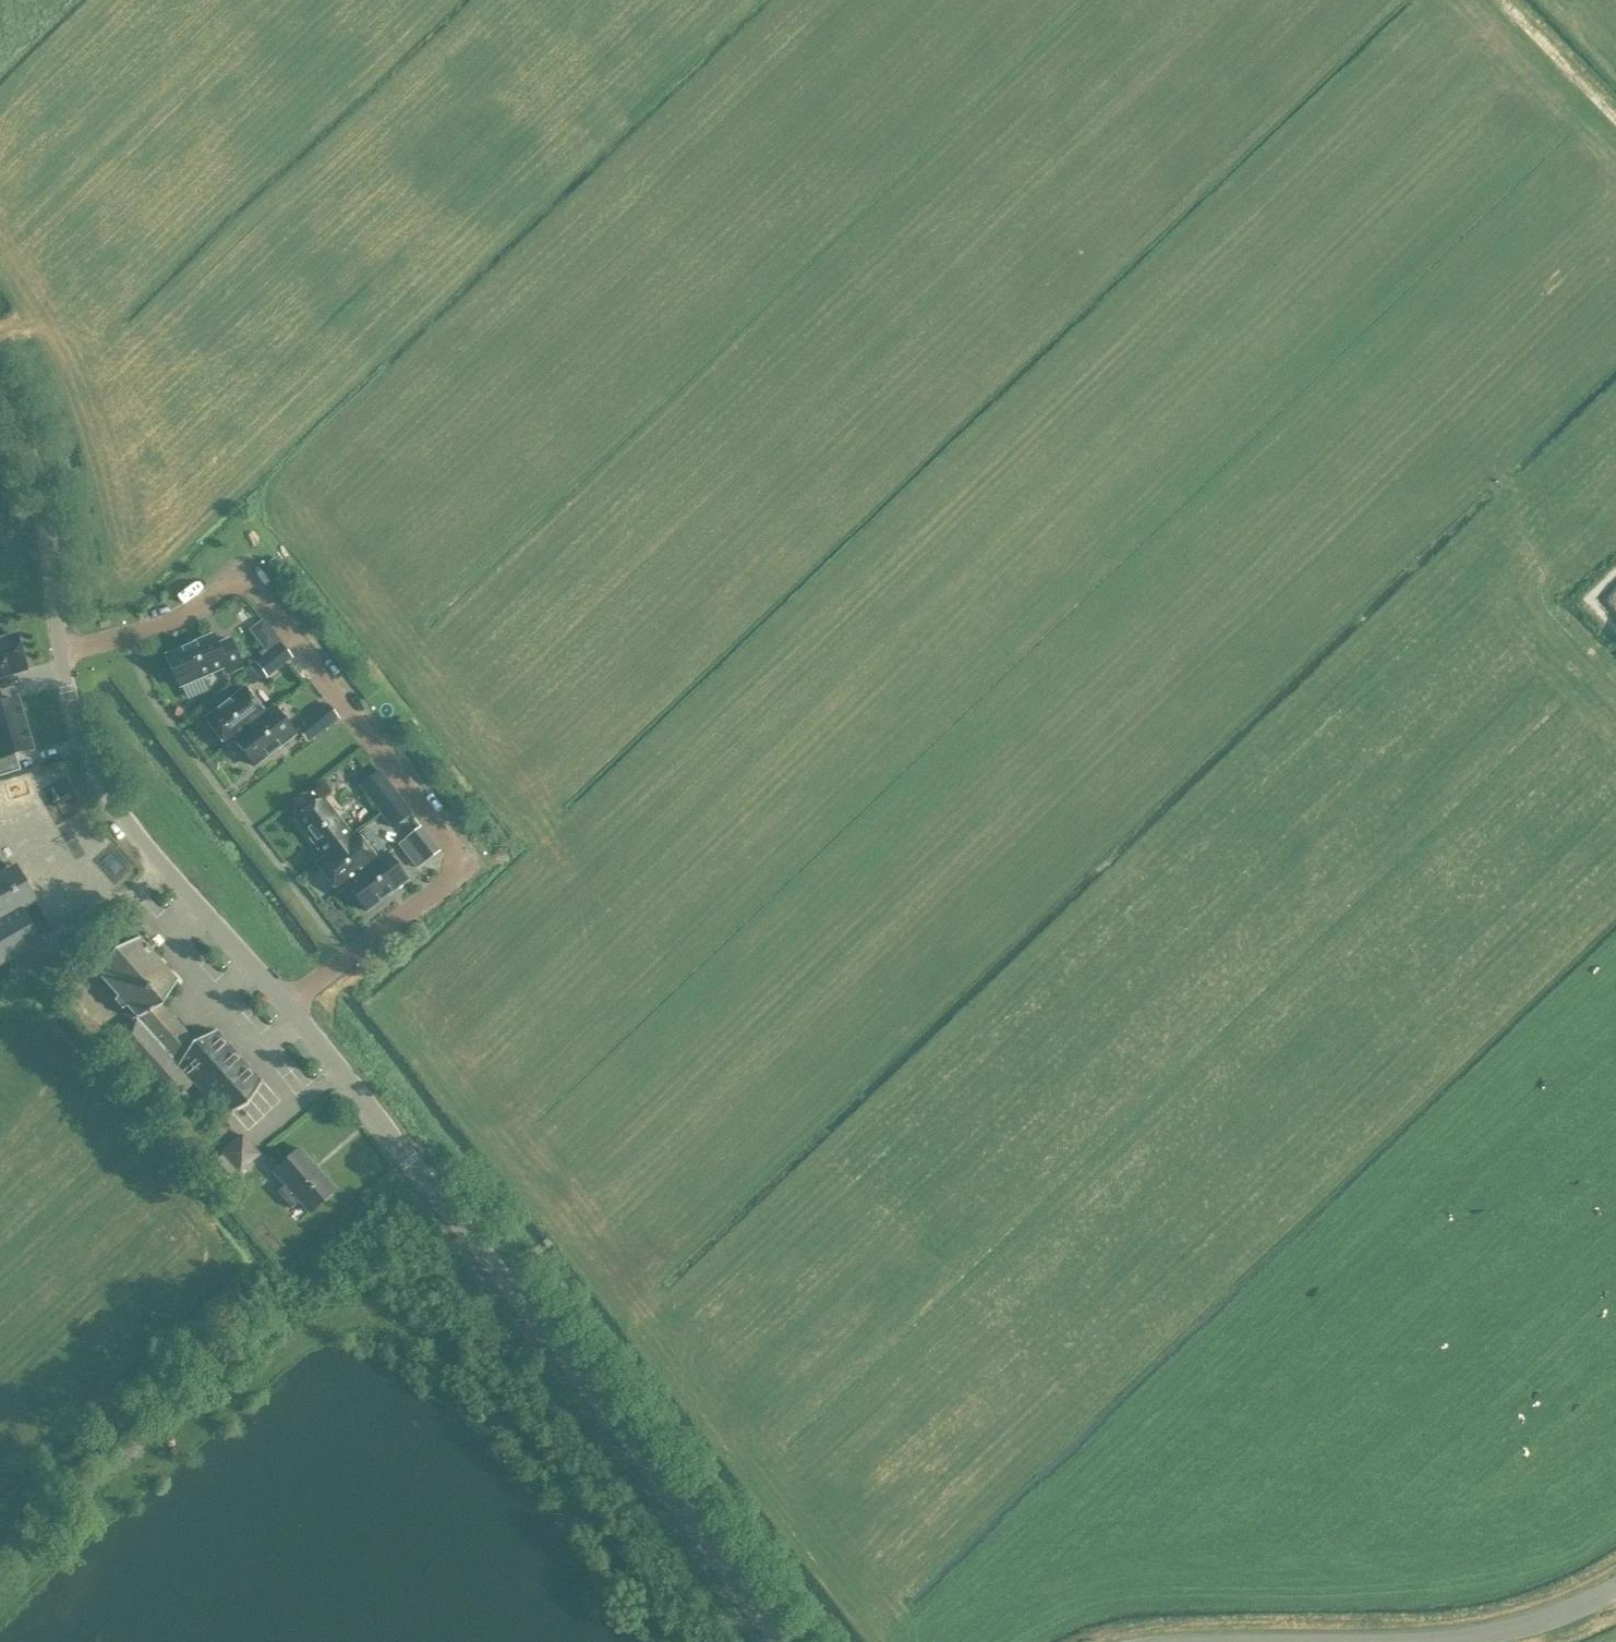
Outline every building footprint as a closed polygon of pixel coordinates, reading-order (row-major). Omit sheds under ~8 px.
[(207,571),(182,586),(190,599),(215,584),(207,571)] [(268,653),(281,642),(264,620),(251,631),(268,653)] [(27,668),(16,634),(0,639),(0,676),(27,668)] [(225,666),(228,672),(242,666),(230,638),(217,644),(213,634),(166,654),(180,686),(225,666)] [(268,675),(292,656),(281,642),(268,653),(257,661),(268,675)] [(225,745),(275,707),(274,706),(265,713),(245,687),(205,718),(225,745)] [(0,703),(0,757),(31,748),(17,698),(0,703)] [(328,703),(304,721),(314,735),(339,717),(328,703)] [(295,734),(275,707),(225,745),(226,745),(235,738),(255,765),(295,734)] [(402,798),(379,769),(360,784),(382,813),(402,798)] [(319,848),(347,827),(323,796),(296,817),(319,848)] [(413,814),(404,803),(395,810),(404,821),(413,814)] [(407,836),(426,860),(440,850),(421,825),(407,836)] [(347,827),(319,848),(326,856),(317,863),(334,886),(374,855),(357,832),(353,835),(347,827)] [(377,858),(374,855),(334,886),(338,891),(347,884),(367,910),(407,879),(386,851),(377,858)] [(0,873),(0,963),(40,940),(21,906),(36,898),(16,864),(0,873)] [(152,938),(146,943),(140,936),(115,950),(98,974),(118,997),(114,1000),(122,1008),(125,1005),(137,1017),(119,1044),(169,1102),(193,1081),(223,1115),(248,1103),(262,1080),(261,1079),(261,1080),(217,1030),(218,1030),(217,1029),(194,1040),(163,1004),(178,978),(154,951),(159,946),(152,938)] [(242,1134),(223,1151),(240,1171),(260,1153),(242,1134)] [(292,1208),(299,1201),(309,1212),(336,1188),(299,1148),(273,1171),(285,1185),(277,1191),(292,1208)]
